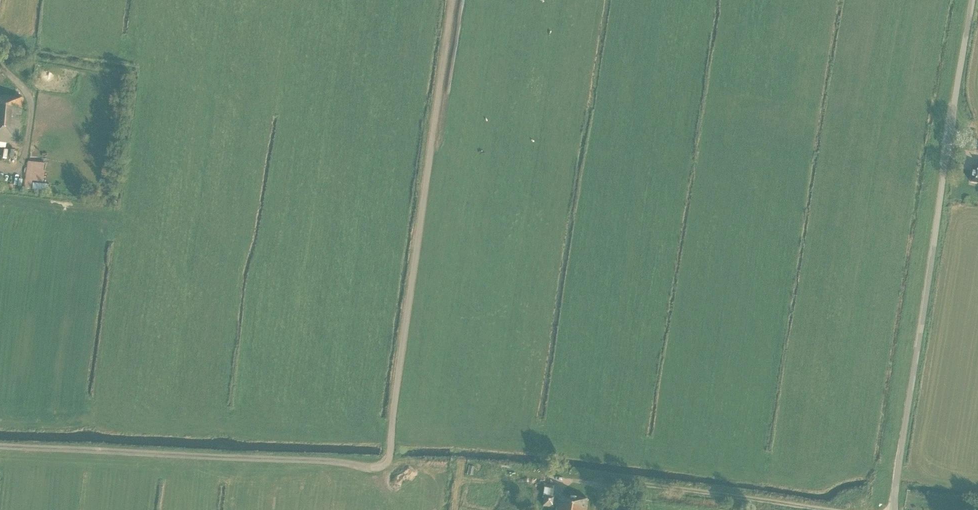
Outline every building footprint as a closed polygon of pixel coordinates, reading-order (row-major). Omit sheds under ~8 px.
[(24,99),(0,97),(0,143),(19,145),(24,99)] [(46,164),(29,162),(25,189),(42,191),(46,164)] [(547,496),(544,496),(543,507),(555,509),(587,509),(588,501),(557,496),(557,498),(547,496)]
